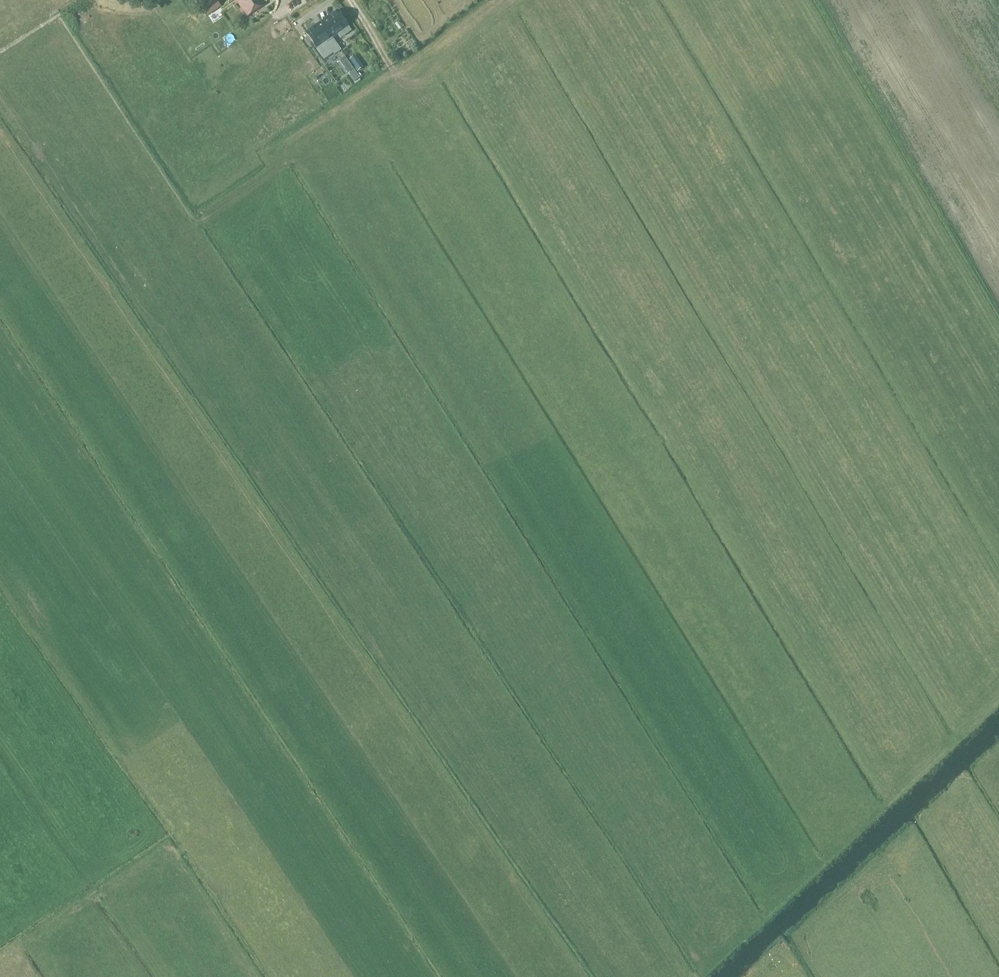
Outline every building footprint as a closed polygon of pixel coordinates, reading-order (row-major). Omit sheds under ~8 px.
[(261,0),(236,0),(247,17),(265,5),(261,0)] [(207,5),(203,8),(207,16),(212,13),(207,5)] [(329,21),(323,25),(333,38),(338,34),(341,38),(351,31),(337,12),(327,19),(329,21)] [(327,42),(333,38),(323,25),(318,29),(316,27),(306,34),(320,53),(330,46),(327,42)] [(346,58),(339,62),(347,74),(354,69),(346,58)] [(361,64),(355,68),(358,72),(364,68),(361,64)] [(350,75),(355,81),(360,78),(355,71),(350,75)]
